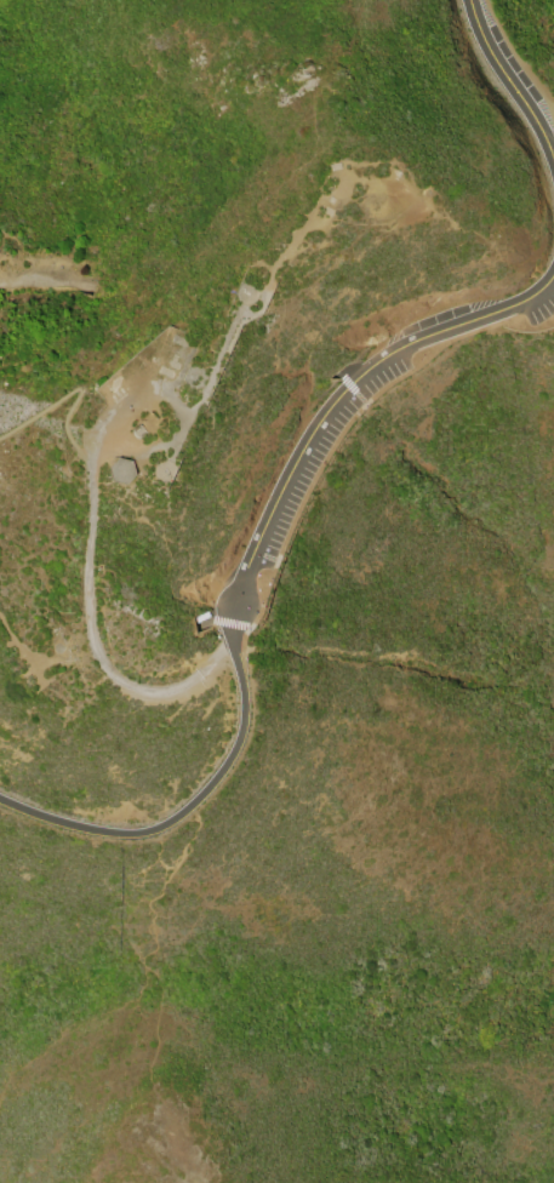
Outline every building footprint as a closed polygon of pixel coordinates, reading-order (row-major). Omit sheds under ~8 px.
[(118,453),(131,457),(135,473),(127,484),(113,480),(108,464),(118,453)]
